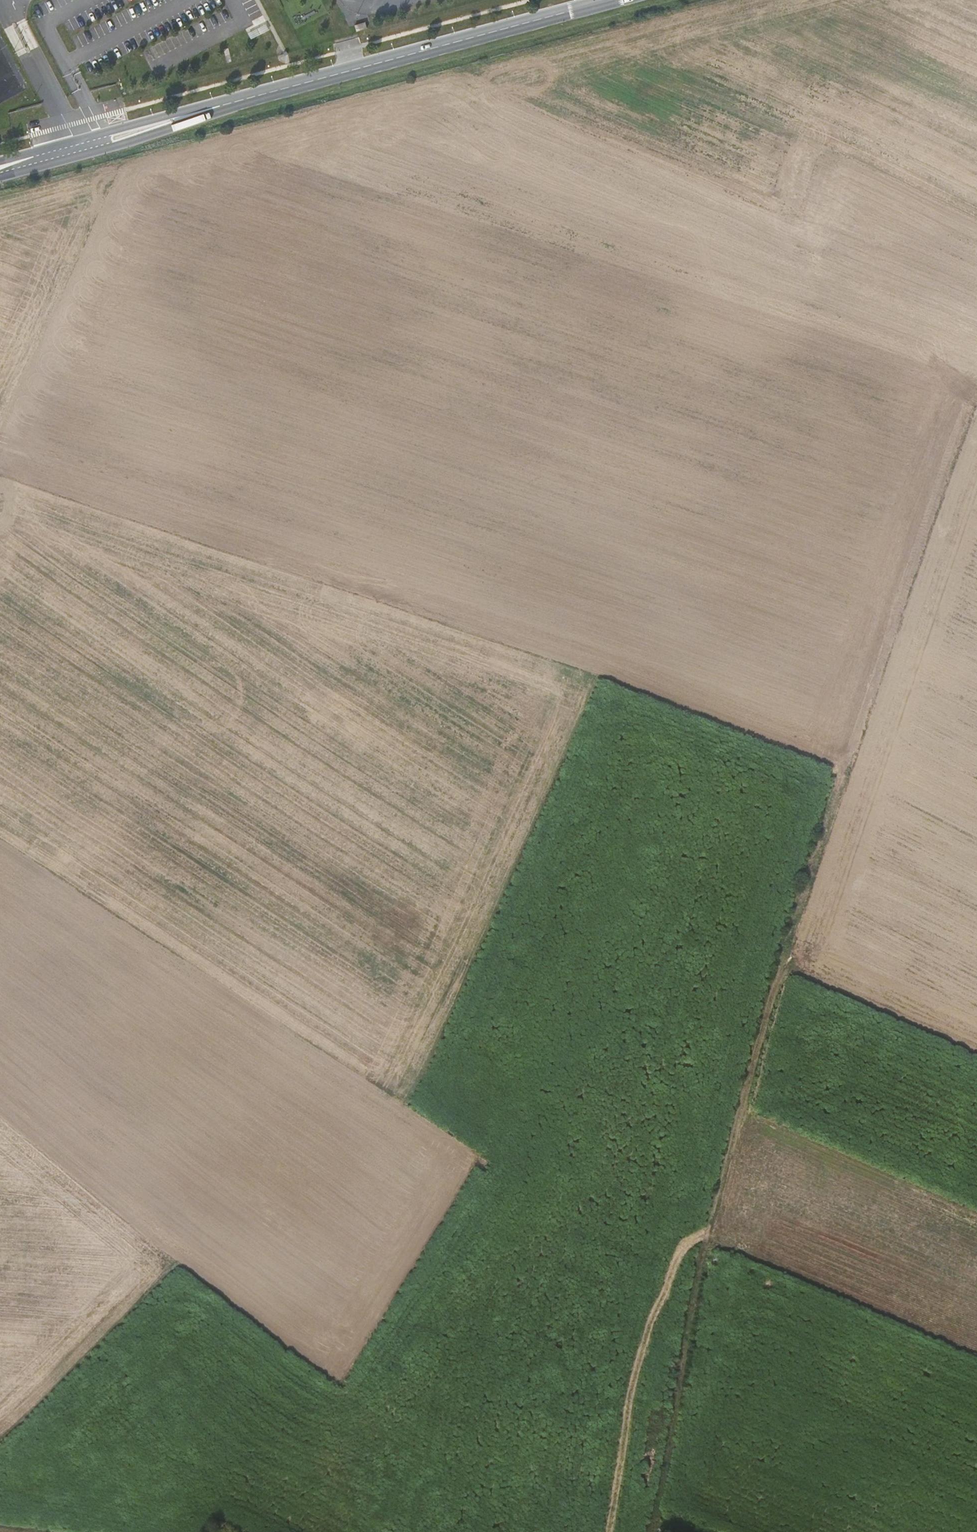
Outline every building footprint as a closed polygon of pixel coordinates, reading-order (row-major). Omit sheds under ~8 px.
[(365,22),(354,25),(356,33),(367,30),(365,22)] [(266,25),(248,34),(251,40),(269,31),(266,25)]
